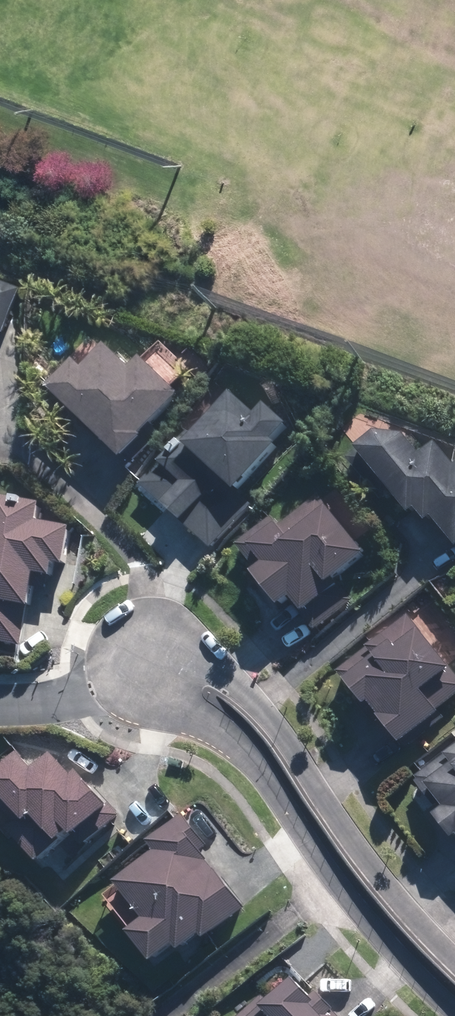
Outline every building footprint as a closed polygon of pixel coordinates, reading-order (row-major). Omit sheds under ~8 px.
[(0,283),(0,345),(19,290),(0,283)] [(54,389),(88,421),(95,414),(109,427),(102,435),(129,461),(159,432),(152,426),(181,397),(145,364),(135,376),(110,353),(86,374),(77,366),(54,389)] [(247,412),(222,389),(180,432),(180,431),(135,482),(206,546),(249,504),(230,483),(269,440),(265,436),(267,433),(268,432),(279,420),(256,400),(247,412)] [(369,427),(348,444),(402,510),(408,504),(419,517),(425,513),(450,544),(454,539),(454,461),(450,464),(428,438),(413,451),(396,430),(369,427)] [(357,549),(324,509),(325,508),(314,492),(275,523),(267,514),(230,542),(247,564),(243,567),(270,602),(282,593),(310,629),(349,598),(329,572),(357,549)] [(18,642),(25,604),(31,605),(37,572),(53,575),(57,561),(65,563),(71,534),(38,527),(41,509),(27,506),(27,503),(19,501),(18,505),(3,502),(0,520),(0,638),(18,642)] [(417,632),(419,630),(403,613),(361,643),(362,646),(333,669),(337,674),(336,675),(356,701),(361,697),(371,711),(369,712),(393,739),(396,736),(402,745),(441,716),(434,707),(454,689),(454,675),(445,663),(444,665),(417,632)] [(421,784),(454,826),(454,757),(421,784)] [(25,825),(16,833),(41,860),(73,831),(85,843),(116,815),(89,786),(80,794),(72,786),(75,783),(57,764),(41,778),(24,758),(0,780),(0,797),(25,825)] [(124,883),(154,920),(135,932),(155,956),(178,940),(184,947),(204,931),(207,934),(241,906),(202,858),(198,860),(193,854),(204,845),(183,819),(157,840),(165,851),(124,883)] [(284,975),(261,994),(259,992),(231,1015),(336,1015),(311,989),(303,997),(284,975)]
